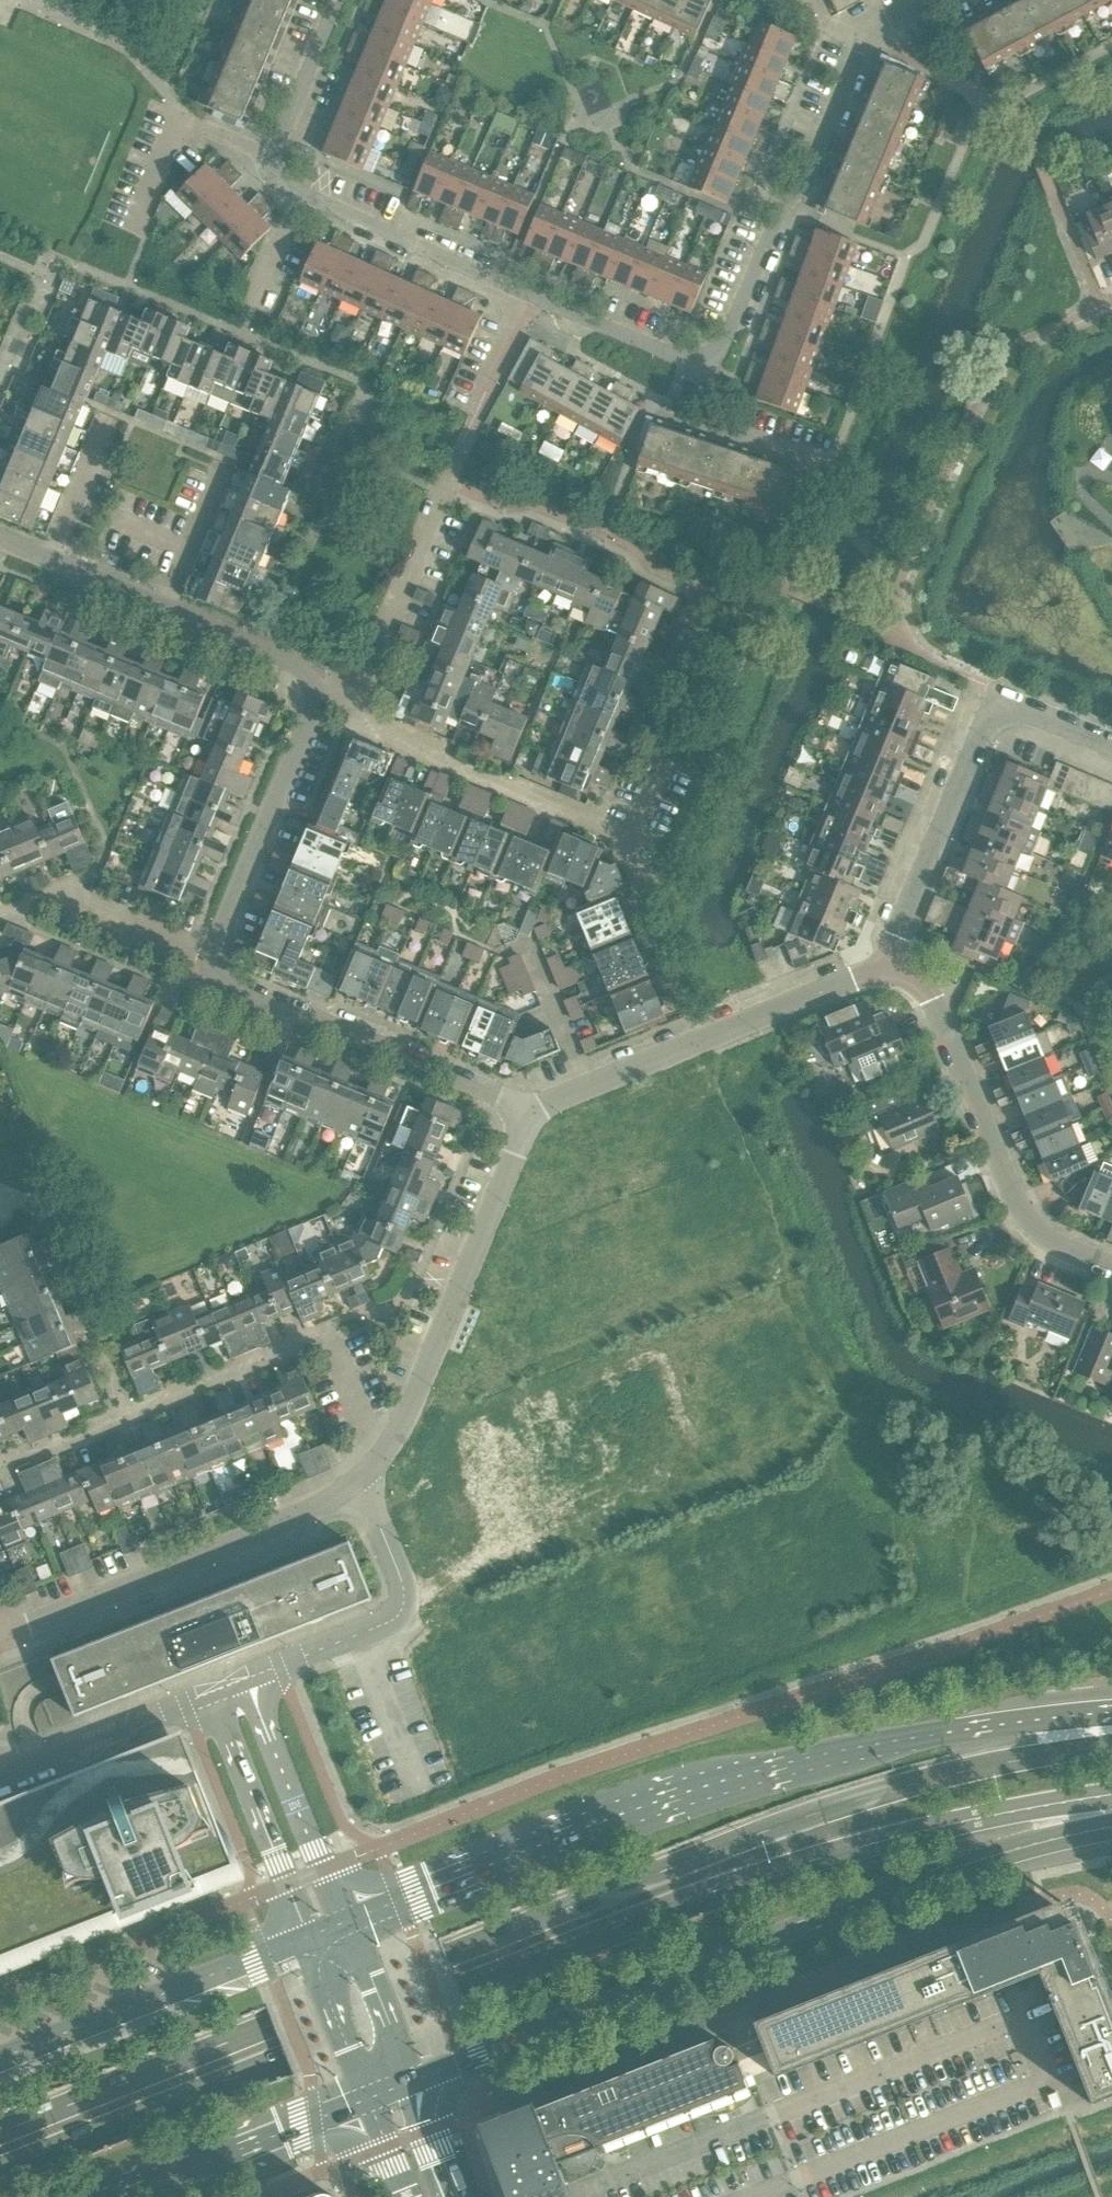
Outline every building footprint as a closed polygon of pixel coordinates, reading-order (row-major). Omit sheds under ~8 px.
[(286,15),(292,0),(246,0),(202,106),(215,111),(213,117),(223,121),(225,116),(241,122),(286,15)] [(431,4),(422,0),(368,0),(367,1),(422,24),(431,4)] [(637,0),(612,0),(633,9),(637,0)] [(661,0),(637,0),(633,9),(653,19),(661,0)] [(686,0),(661,0),(653,19),(673,28),(686,0)] [(712,0),(686,0),(673,28),(694,38),(712,0)] [(837,14),(854,5),(862,1),(862,0),(829,0),(837,14)] [(1111,0),(1024,0),(964,33),(984,70),(1111,0)] [(414,45),(422,24),(367,1),(363,11),(379,18),(375,29),(414,45)] [(720,32),(724,21),(714,16),(709,27),(720,32)] [(787,59),(796,38),(757,21),(748,43),(787,59)] [(715,42),(720,32),(709,27),(704,37),(715,42)] [(405,66),(414,45),(375,29),(370,40),(354,33),(350,43),(405,66)] [(396,86),(405,66),(350,43),(346,52),(362,59),(357,70),(396,86)] [(779,80),(787,59),(748,43),(740,63),(779,80)] [(702,70),(707,59),(696,54),(692,65),(702,70)] [(770,100),(779,80),(740,63),(731,84),(770,100)] [(863,226),(906,122),(924,80),(885,64),(824,210),(863,226)] [(698,80),(702,70),(692,65),(687,75),(698,80)] [(388,107),(396,86),(357,70),(349,91),(388,107)] [(761,121),(770,100),(731,84),(722,105),(761,121)] [(379,128),(388,107),(349,91),(340,112),(379,128)] [(757,132),(761,121),(722,105),(714,125),(769,148),(773,139),(757,132)] [(371,149),(379,128),(340,112),(332,133),(371,149)] [(433,127),(437,116),(427,112),(422,122),(433,127)] [(429,137),(433,127),(422,122),(418,133),(429,137)] [(769,148),(714,125),(705,146),(744,162),(749,151),(765,158),(769,148)] [(362,170),(371,149),(332,133),(323,154),(362,170)] [(740,173),(744,162),(705,146),(697,167),(752,190),(756,180),(740,173)] [(416,167),(421,157),(410,152),(405,163),(416,167)] [(435,201),(454,155),(452,155),(449,161),(429,153),(407,208),(417,212),(424,196),(435,201)] [(449,225),(472,170),(453,162),(455,156),(454,155),(435,201),(446,205),(439,221),(449,225)] [(193,212),(234,169),(227,162),(215,174),(205,165),(176,195),(193,212)] [(412,178),(416,167),(405,163),(401,173),(412,178)] [(752,190),(697,167),(688,188),(727,204),(732,192),(748,199),(752,190)] [(208,227),(238,197),(230,189),(242,176),(234,169),(193,212),(208,227)] [(476,218),(495,173),(493,172),(491,178),(472,170),(449,225),(458,229),(465,213),(476,218)] [(490,242),(513,187),(494,180),(497,173),(495,173),(476,218),(487,222),(480,238),(490,242)] [(664,201),(669,190),(658,185),(654,196),(664,201)] [(518,235),(534,196),(513,187),(490,242),(499,246),(506,230),(518,235)] [(675,205),(680,194),(669,190),(664,201),(675,205)] [(225,243),(266,200),(259,193),(247,206),(238,197),(208,227),(225,243)] [(1111,206),(1106,195),(1103,196),(1111,218),(1111,205),(1111,206)] [(1103,196),(1099,197),(1104,208),(1079,218),(1096,260),(1111,253),(1111,218),(1103,196)] [(241,259),(268,231),(271,229),(261,220),(274,207),(266,200),(225,243),(241,259)] [(705,218),(710,207),(699,202),(694,213),(705,218)] [(538,270),(561,215),(540,206),(524,245),(536,250),(529,266),(538,270)] [(716,222),(720,211),(710,207),(705,218),(716,222)] [(566,262),(582,223),(561,215),(538,270),(548,274),(555,257),(566,262)] [(580,287),(603,232),(582,223),(566,262),(577,267),(570,283),(580,287)] [(849,266),(856,244),(817,230),(812,242),(796,236),(792,246),(849,266)] [(320,291),(345,236),(336,232),(328,248),(317,243),(299,281),(320,291)] [(607,279),(623,240),(603,232),(580,287),(589,291),(596,275),(607,279)] [(341,300),(358,262),(347,257),(355,241),(345,236),(320,291),(341,300)] [(628,288),(644,249),(623,240),(607,279),(628,288)] [(841,287),(849,266),(792,246),(789,256),(805,262),(801,273),(841,287)] [(648,296),(665,257),(644,249),(628,288),(648,296)] [(361,309),(386,255),(376,251),(369,267),(358,262),(341,300),(361,309)] [(381,319),(399,280),(388,275),(395,259),(386,255),(361,309),(381,319)] [(670,306),(686,267),(665,257),(648,296),(670,306)] [(690,314),(707,275),(686,267),(670,306),(690,314)] [(402,328),(426,273),(417,269),(410,285),(399,280),(381,319),(402,328)] [(422,337),(440,299),(429,294),(436,278),(426,273),(402,328),(422,337)] [(833,308),(841,287),(801,273),(797,284),(781,278),(777,288),(833,308)] [(442,346),(467,292),(458,288),(450,304),(440,299),(422,337),(442,346)] [(826,329),(833,308),(777,288),(774,298),(790,304),(786,315),(826,329)] [(464,356),(477,327),(481,317),(469,312),(477,296),(467,292),(442,346),(464,356)] [(106,352),(122,314),(89,300),(84,313),(74,310),(68,326),(77,330),(72,342),(104,356),(106,352)] [(126,361),(148,310),(146,310),(141,322),(122,314),(106,352),(126,361)] [(152,357),(168,319),(148,310),(126,361),(128,361),(133,349),(152,357)] [(818,350),(826,329),(786,315),(782,326),(766,320),(762,330),(818,350)] [(168,378),(189,327),(168,319),(152,357),(172,366),(167,378),(168,378)] [(188,387),(204,348),(185,340),(190,328),(189,327),(168,378),(188,387)] [(811,371),(818,350),(762,330),(759,340),(775,346),(771,357),(811,371)] [(540,403),(560,366),(551,361),(553,357),(544,352),(547,348),(530,339),(508,380),(521,387),(519,392),(540,403)] [(78,395),(91,366),(99,369),(104,356),(72,342),(67,355),(57,351),(50,368),(60,371),(54,385),(52,388),(51,392),(84,405),(85,401),(87,398),(78,395)] [(209,395),(230,345),(229,344),(224,356),(204,348),(188,387),(209,395)] [(230,404),(251,353),(230,345),(209,395),(230,404)] [(250,412),(271,362),(251,353),(230,404),(250,412)] [(803,392),(811,371),(771,357),(767,368),(750,362),(747,372),(803,392)] [(559,414),(585,365),(576,360),(570,372),(560,366),(540,403),(559,414)] [(271,421),(287,382),(268,374),(273,362),(271,362),(250,412),(271,421)] [(578,424),(599,387),(588,382),(595,370),(585,365),(559,414),(578,424)] [(795,414),(803,392),(747,372),(743,382),(760,388),(756,400),(795,414)] [(317,430),(323,413),(314,410),(320,396),(287,382),(271,421),(269,425),(302,439),(307,426),(317,430)] [(598,435),(625,386),(616,382),(609,393),(599,387),(578,424),(598,435)] [(84,405),(51,392),(33,384),(29,394),(38,397),(33,410),(75,427),(84,405)] [(619,446),(639,409),(628,403),(634,391),(625,386),(598,435),(619,446)] [(107,407),(111,398),(97,392),(93,401),(107,407)] [(122,413),(126,404),(111,398),(107,407),(122,413)] [(152,415),(138,409),(134,418),(149,424),(152,415)] [(75,427),(33,410),(28,422),(19,418),(16,426),(66,447),(75,427)] [(163,430),(167,421),(152,415),(149,424),(163,430)] [(299,471),(306,455),(297,451),(302,439),(269,425),(264,438),(273,441),(260,471),(252,467),(250,471),(249,474),(282,487),(283,484),(285,481),(290,468),(299,471)] [(801,475),(761,462),(651,425),(645,442),(639,440),(636,450),(642,452),(637,465),(788,515),(801,475)] [(66,447),(16,426),(12,435),(21,439),(16,451),(58,468),(66,447)] [(190,441),(194,432),(179,426),(175,435),(190,441)] [(205,447),(208,438),(194,432),(190,441),(205,447)] [(231,459),(235,450),(220,444),(217,452),(231,459)] [(246,465),(249,456),(235,450),(231,459),(246,465)] [(16,451),(11,463),(2,459),(0,464),(0,468),(49,489),(58,468),(16,451)] [(0,468),(0,478),(4,480),(0,490),(0,492),(40,509),(49,489),(0,468)] [(299,495),(282,487),(249,474),(240,496),(282,513),(287,501),(296,504),(299,495)] [(40,509),(0,492),(0,518),(22,527),(31,531),(40,509)] [(282,513),(240,496),(231,516),(282,537),(285,529),(276,525),(282,513)] [(282,537),(231,516),(223,537),(264,554),(270,542),(278,546),(282,537)] [(495,583),(512,543),(496,536),(499,528),(482,521),(467,557),(482,563),(476,576),(495,583)] [(536,537),(541,526),(532,522),(527,533),(536,537)] [(545,541),(550,530),(541,526),(536,537),(545,541)] [(259,566),(264,554),(223,537),(214,558),(265,579),(268,570),(259,566)] [(525,565),(531,550),(512,543),(495,583),(515,592),(520,580),(533,585),(531,589),(534,590),(536,586),(537,587),(543,572),(525,565)] [(555,594),(573,552),(553,544),(548,558),(531,550),(525,565),(543,572),(537,587),(536,586),(534,590),(536,591),(538,587),(555,594)] [(604,581),(587,574),(592,560),(573,552),(555,594),(572,601),(571,605),(573,606),(575,602),(574,602),(580,587),(598,595),(604,581)] [(609,567),(614,556),(604,552),(600,563),(609,567)] [(618,571),(623,560),(614,556),(609,567),(618,571)] [(265,579),(214,558),(206,578),(247,595),(252,583),(261,587),(265,579)] [(506,612),(515,592),(495,583),(476,576),(473,574),(465,594),(479,599),(472,618),(486,624),(486,623),(490,625),(491,621),(487,620),(493,607),(506,612)] [(242,608),(247,595),(206,578),(197,600),(206,604),(247,621),(251,611),(242,608)] [(614,612),(622,592),(623,589),(604,581),(598,595),(580,587),(574,602),(575,602),(573,606),(576,607),(577,603),(590,609),(585,622),(606,631),(614,612)] [(670,615),(677,598),(640,583),(634,597),(622,592),(614,612),(654,629),(662,611),(670,615)] [(421,603),(426,592),(417,588),(412,599),(421,603)] [(20,603),(24,594),(13,589),(9,598),(20,603)] [(431,607),(435,596),(426,592),(421,603),(431,607)] [(479,599),(465,594),(458,611),(444,605),(436,624),(478,642),(485,625),(489,626),(490,625),(486,623),(486,624),(472,618),(479,599)] [(16,631),(22,617),(4,610),(0,619),(0,657),(6,659),(12,646),(25,651),(23,655),(26,656),(27,652),(29,653),(34,639),(16,631)] [(59,632),(60,633),(65,619),(45,611),(39,624),(22,617),(16,631),(34,639),(29,653),(27,652),(26,656),(28,657),(30,654),(47,661),(59,632)] [(646,647),(654,629),(614,612),(606,631),(618,636),(612,649),(609,647),(607,650),(611,651),(611,653),(625,659),(632,641),(646,647)] [(60,682),(85,624),(77,620),(72,632),(76,635),(74,639),(60,633),(59,632),(47,661),(41,674),(60,682)] [(79,690),(96,648),(82,642),(83,638),(88,639),(93,627),(85,624),(60,682),(79,690)] [(478,642),(436,624),(428,644),(442,649),(435,667),(449,672),(456,654),(470,660),(470,661),(474,663),(475,661),(471,659),(478,642)] [(406,640),(411,629),(402,625),(397,636),(406,640)] [(415,643),(420,632),(411,629),(406,640),(415,643)] [(97,697),(121,639),(113,635),(108,647),(112,650),(111,654),(96,648),(79,690),(96,697),(97,697)] [(92,707),(111,715),(115,705),(133,663),(118,657),(120,653),(125,654),(130,642),(121,639),(97,697),(96,697),(92,707)] [(645,689),(653,669),(639,664),(646,647),(632,641),(625,659),(611,653),(611,651),(607,650),(606,652),(610,654),(603,671),(632,682),(631,684),(645,689)] [(133,712),(158,654),(149,650),(144,662),(149,665),(147,669),(133,663),(115,705),(133,712)] [(152,720),(169,678),(154,672),(156,668),(161,669),(166,657),(158,654),(133,712),(152,720)] [(476,682),(463,677),(469,664),(473,666),(474,663),(470,661),(470,660),(456,654),(449,672),(435,667),(427,685),(468,701),(476,682)] [(932,689),(936,680),(889,661),(881,682),(933,704),(952,712),(957,699),(932,689)] [(632,682),(603,671),(590,665),(582,685),(640,709),(644,700),(632,696),(629,700),(625,698),(631,684),(632,682)] [(170,727),(194,669),(186,666),(181,677),(185,680),(184,684),(169,678),(152,720),(170,727)] [(189,735),(207,694),(191,687),(193,683),(197,684),(202,672),(194,669),(170,727),(189,735)] [(506,711),(508,707),(506,706),(504,710),(491,704),(496,691),(476,682),(468,701),(460,721),(459,724),(478,732),(484,718),(502,725),(508,711),(506,711)] [(933,704),(881,682),(872,702),(919,722),(922,713),(928,715),(933,704)] [(460,721),(468,701),(427,685),(420,702),(412,698),(405,715),(441,730),(447,716),(460,721)] [(640,709),(582,685),(574,703),(616,720),(620,710),(622,705),(626,707),(625,712),(637,717),(640,709)] [(268,724),(274,707),(238,692),(232,707),(212,698),(204,717),(252,738),(259,721),(268,724)] [(915,730),(919,722),(872,702),(864,722),(916,744),(921,733),(915,730)] [(610,735),(616,720),(574,703),(567,721),(625,745),(629,737),(617,732),(614,736),(610,735)] [(510,761),(527,719),(509,712),(511,708),(508,707),(506,711),(508,711),(502,725),(484,718),(478,732),(495,739),(489,753),(510,761)] [(245,756),(252,738),(204,717),(196,737),(216,745),(210,758),(206,757),(205,759),(209,761),(209,762),(223,768),(231,750),(245,756)] [(625,745),(567,721),(559,739),(601,756),(607,742),(611,744),(610,748),(622,753),(625,745)] [(916,744),(864,722),(855,743),(902,763),(905,754),(930,764),(935,752),(916,744)] [(372,772),(381,749),(369,744),(368,746),(350,738),(341,759),(372,772)] [(601,756),(559,739),(552,757),(610,782),(614,773),(602,768),(599,773),(595,771),(601,756)] [(898,771),(902,763),(855,743),(846,764),(899,786),(904,774),(898,771)] [(466,761),(471,750),(462,746),(457,757),(466,761)] [(384,777),(394,754),(381,749),(372,772),(384,777)] [(251,779),(238,773),(245,756),(231,750),(223,768),(209,762),(209,761),(205,759),(204,762),(208,763),(201,780),(201,781),(229,793),(242,799),(251,779)] [(475,764),(480,753),(471,750),(466,761),(475,764)] [(610,782),(552,757),(544,777),(586,794),(592,778),(596,780),(595,785),(607,790),(610,782)] [(393,826),(410,787),(398,782),(396,778),(400,776),(406,762),(397,758),(371,822),(381,826),(385,823),(393,826)] [(349,803),(358,780),(379,789),(384,777),(372,772),(341,759),(327,794),(349,803)] [(1060,791),(1069,768),(1056,762),(1049,780),(1009,763),(1002,779),(989,773),(983,786),(1044,811),(1045,808),(1039,805),(1047,786),(1060,791)] [(899,786),(846,764),(838,785),(884,804),(888,795),(894,797),(899,786)] [(1072,796),(1082,773),(1069,768),(1060,791),(1072,796)] [(412,839),(438,775),(430,772),(424,786),(426,790),(422,792),(410,787),(393,826),(403,830),(403,835),(412,839)] [(432,849),(449,810),(437,806),(436,801),(444,800),(453,779),(439,773),(438,775),(412,839),(409,845),(419,849),(423,846),(432,849)] [(1084,801),(1094,778),(1082,773),(1072,796),(1084,801)] [(223,808),(229,793),(201,781),(201,780),(188,774),(180,794),(238,818),(242,810),(230,805),(227,809),(223,808)] [(1097,806),(1106,783),(1094,778),(1084,801),(1097,806)] [(1111,804),(1111,785),(1106,783),(1097,806),(1109,812),(1111,804)] [(451,862),(481,790),(468,785),(459,807),(464,813),(460,815),(449,810),(432,849),(441,853),(442,858),(451,862)] [(881,813),(884,804),(838,785),(829,806),(901,835),(906,823),(881,813)] [(1044,811),(983,786),(978,799),(991,804),(988,812),(1029,829),(1037,812),(1043,814),(1044,811)] [(474,867),(490,827),(478,823),(477,818),(485,817),(494,796),(481,790),(451,862),(461,866),(464,863),(474,867)] [(238,818),(180,794),(172,812),(214,830),(221,815),(225,817),(223,822),(234,826),(238,818)] [(340,825),(349,803),(327,794),(313,827),(312,828),(352,844),(351,844),(355,846),(360,834),(340,825)] [(492,879),(522,808),(509,802),(500,824),(505,830),(501,832),(490,827),(474,867),(483,870),(483,875),(492,879)] [(901,835),(829,806),(821,826),(867,845),(871,836),(896,847),(901,835)] [(515,884),(531,845),(520,840),(519,835),(526,834),(535,813),(522,808),(492,879),(502,883),(506,880),(515,884)] [(210,839),(214,830),(172,812),(165,830),(223,855),(227,846),(215,841),(212,846),(208,844),(210,839)] [(1038,833),(1029,829),(988,812),(985,820),(972,815),(966,828),(1021,850),(1029,853),(1038,833)] [(91,857),(73,815),(55,823),(54,819),(51,820),(53,824),(54,823),(60,837),(42,845),(48,859),(65,852),(73,872),(86,867),(83,860),(91,857)] [(53,824),(51,820),(49,821),(50,825),(37,830),(31,817),(12,825),(29,867),(48,859),(42,845),(60,837),(54,823),(53,824)] [(348,853),(351,844),(352,844),(312,828),(313,827),(288,817),(285,826),(299,832),(303,830),(305,835),(300,847),(339,863),(343,854),(348,853)] [(534,897),(541,881),(561,833),(564,825),(551,819),(542,841),(546,847),(542,850),(531,845),(515,884),(524,887),(524,893),(534,897)] [(12,825),(0,830),(0,862),(5,860),(11,874),(29,867),(12,825)] [(863,854),(867,845),(821,826),(812,847),(884,876),(889,864),(863,854)] [(1100,856),(1111,861),(1111,827),(1100,856)] [(1012,871),(1021,850),(966,828),(961,840),(974,845),(971,853),(1012,871)] [(223,855),(165,830),(157,849),(199,866),(205,851),(209,853),(208,858),(220,863),(223,855)] [(565,881),(583,838),(572,833),(570,837),(561,833),(541,881),(561,890),(565,881)] [(584,889),(597,861),(602,850),(592,846),(593,842),(583,838),(565,881),(584,889)] [(335,872),(339,863),(300,847),(295,859),(291,861),(289,856),(275,850),(271,859),(334,885),(338,876),(335,872)] [(884,876),(812,847),(803,867),(813,871),(847,885),(850,886),(854,878),(879,888),(884,876)] [(193,881),(199,866),(157,849),(149,867),(208,891),(211,883),(200,878),(197,882),(193,881)] [(1005,888),(1012,871),(971,853),(968,861),(954,856),(949,869),(967,876),(1004,891),(1010,893),(1011,890),(1005,888)] [(331,894),(334,885),(271,859),(267,868),(282,874),(286,872),(288,876),(283,888),(322,904),(325,895),(331,894)] [(11,874),(5,860),(0,862),(0,879),(11,874)] [(626,891),(620,876),(615,865),(611,867),(597,861),(584,889),(578,905),(580,909),(615,895),(626,891)] [(188,892),(190,888),(194,890),(193,894),(205,899),(208,891),(149,867),(142,886),(183,903),(188,892)] [(857,889),(850,886),(847,885),(813,871),(804,892),(857,913),(862,902),(856,899),(860,891),(857,889)] [(47,883),(42,872),(33,876),(38,887),(47,883)] [(38,887),(33,876),(24,880),(29,890),(38,887)] [(1028,900),(1010,893),(1004,891),(967,876),(962,889),(975,894),(972,902),(1013,919),(1020,902),(1026,904),(1028,900)] [(331,908),(322,904),(283,888),(278,900),(273,902),(272,898),(257,892),(254,900),(317,926),(322,929),(331,908)] [(857,913),(804,892),(796,912),(843,932),(846,923),(852,925),(857,913)] [(627,914),(623,903),(619,905),(615,895),(580,909),(575,911),(584,932),(627,914)] [(1023,923),(1013,919),(972,902),(969,910),(935,896),(929,909),(1004,940),(1014,944),(1023,923)] [(313,936),(317,926),(254,900),(250,909),(265,915),(269,913),(271,917),(266,929),(287,938),(305,946),(309,936),(313,936)] [(390,921),(395,908),(386,904),(381,917),(390,921)] [(549,918),(552,911),(542,906),(538,917),(537,917),(538,919),(539,922),(549,918)] [(398,925),(404,912),(395,908),(390,921),(398,925)] [(840,938),(843,932),(796,912),(795,912),(788,909),(786,913),(794,916),(783,941),(791,961),(812,953),(815,945),(828,950),(833,938),(837,937),(840,938)] [(993,968),(1004,940),(929,909),(924,921),(958,935),(951,951),(993,968)] [(538,917),(538,916),(528,912),(519,932),(530,937),(535,923),(539,922),(538,919),(537,917),(538,917)] [(631,936),(627,926),(631,925),(627,914),(584,932),(592,952),(631,936)] [(423,935),(429,922),(419,918),(414,931),(423,935)] [(12,938),(16,927),(7,923),(2,934),(12,938)] [(550,935),(545,924),(537,927),(535,932),(537,937),(542,939),(550,935)] [(21,942),(25,931),(16,927),(12,938),(15,939),(21,942)] [(448,945),(453,932),(444,928),(439,942),(448,945)] [(272,975),(287,938),(266,929),(261,941),(256,943),(255,939),(240,933),(236,942),(257,950),(250,966),(272,975)] [(30,945),(35,935),(25,931),(21,942),(27,944),(30,945)] [(601,973),(644,955),(640,945),(636,946),(631,936),(592,952),(601,973)] [(337,977),(299,961),(305,946),(287,938),(272,975),(328,998),(337,977)] [(43,958),(25,950),(27,944),(21,942),(15,939),(8,958),(7,958),(0,961),(0,975),(7,992),(26,999),(43,958)] [(356,1003),(377,951),(356,942),(336,990),(347,994),(345,998),(356,1003)] [(470,959),(475,946),(467,943),(462,956),(470,959)] [(44,1007),(69,949),(60,945),(55,957),(60,960),(58,964),(43,958),(26,999),(44,1007)] [(479,963),(485,950),(475,946),(470,959),(479,963)] [(60,1021),(80,973),(66,967),(67,963),(72,964),(77,952),(69,949),(44,1007),(62,1014),(59,1020),(60,1021)] [(378,1007),(394,968),(374,960),(377,951),(356,1003),(366,1007),(368,1003),(378,1007)] [(528,972),(521,957),(516,954),(508,958),(510,964),(499,969),(505,982),(528,972)] [(562,965),(558,955),(549,958),(548,963),(550,970),(562,965)] [(648,978),(644,968),(648,966),(644,955),(601,973),(609,994),(648,978)] [(397,1020),(419,967),(398,959),(394,968),(378,1007),(388,1011),(386,1016),(397,1020)] [(79,1028),(105,964),(97,960),(92,972),(96,975),(95,979),(80,973),(60,1021),(79,1028)] [(99,1030),(116,988),(106,984),(102,982),(103,978),(108,979),(113,967),(105,964),(79,1028),(81,1022),(99,1030)] [(581,977),(575,964),(564,969),(562,965),(550,970),(558,987),(562,989),(571,986),(569,982),(581,977)] [(419,1024),(438,981),(440,977),(419,967),(397,1020),(408,1024),(409,1020),(419,1024)] [(534,987),(528,972),(505,982),(510,994),(521,989),(524,995),(532,992),(534,987)] [(117,1037),(141,979),(133,975),(128,987),(133,990),(131,994),(116,988),(99,1030),(117,1037)] [(661,997),(657,986),(653,987),(648,978),(609,994),(618,1015),(661,997)] [(137,1045),(154,1003),(138,997),(140,993),(145,994),(150,982),(141,979),(117,1037),(137,1045)] [(436,1041),(458,989),(438,981),(419,1024),(417,1028),(427,1033),(426,1037),(436,1041)] [(459,1046),(479,998),(458,989),(436,1041),(447,1046),(449,1041),(459,1046)] [(1034,1034),(1025,1012),(1029,1002),(1010,993),(997,1024),(987,1028),(992,1040),(998,1038),(1002,1048),(1034,1034)] [(579,1006),(575,996),(567,999),(565,1005),(567,1011),(579,1006)] [(666,1020),(661,1009),(665,1007),(661,997),(618,1015),(626,1036),(666,1020)] [(479,1059),(496,1015),(500,1006),(479,998),(459,1046),(469,1050),(467,1054),(479,1059)] [(910,1062),(891,1017),(875,1024),(866,1002),(817,1023),(835,1067),(851,1061),(860,1083),(910,1062)] [(584,1017),(579,1006),(567,1011),(570,1018),(575,1020),(584,1017)] [(166,1022),(171,1011),(162,1007),(157,1018),(166,1022)] [(1075,1018),(1074,1016),(1060,1010),(1056,1019),(1064,1022),(1075,1018)] [(503,1058),(517,1024),(496,1015),(479,1059),(488,1063),(490,1059),(501,1063),(503,1058)] [(1080,1030),(1075,1018),(1064,1022),(1067,1024),(1071,1034),(1080,1030)] [(198,1079),(215,1037),(208,1034),(211,1028),(198,1022),(190,1042),(173,1035),(167,1049),(185,1057),(179,1071),(178,1071),(176,1074),(179,1075),(181,1072),(198,1079)] [(560,1051),(551,1029),(531,1038),(527,1028),(517,1024),(503,1058),(523,1066),(560,1051)] [(185,1057),(167,1049),(173,1035),(154,1027),(136,1069),(157,1077),(162,1064),(175,1069),(174,1073),(176,1074),(178,1071),(179,1071),(185,1057)] [(246,1065),(229,1058),(237,1038),(224,1033),(222,1039),(215,1037),(198,1079),(214,1086),(220,1071),(240,1080),(246,1065)] [(1043,1056),(1034,1034),(1002,1048),(1006,1058),(1001,1060),(1006,1072),(1043,1056)] [(596,1048),(592,1036),(583,1040),(581,1045),(584,1053),(596,1048)] [(285,1107),(309,1048),(301,1045),(296,1057),(300,1059),(298,1063),(283,1057),(265,1099),(285,1107)] [(303,1114),(320,1072),(306,1066),(307,1062),(312,1064),(317,1052),(309,1048),(285,1107),(303,1114)] [(1093,1061),(1088,1049),(1079,1053),(1084,1065),(1093,1061)] [(269,1064),(273,1054),(264,1050),(260,1061),(269,1064)] [(1052,1078),(1043,1056),(1006,1072),(1010,1084),(1016,1082),(1020,1091),(1052,1078)] [(321,1122),(345,1063),(337,1060),(332,1072),(337,1074),(335,1078),(320,1072),(303,1114),(321,1122)] [(1098,1074),(1093,1061),(1084,1065),(1089,1077),(1098,1074)] [(339,1129),(357,1087),(342,1081),(344,1077),(349,1079),(354,1067),(345,1063),(321,1122),(339,1129)] [(248,1115),(265,1073),(246,1065),(240,1080),(220,1071),(214,1086),(217,1087),(215,1091),(218,1092),(220,1088),(233,1093),(227,1107),(248,1115)] [(358,1137),(382,1078),(373,1075),(369,1087),(373,1089),(371,1093),(357,1087),(339,1129),(358,1137)] [(377,1144),(394,1103),(383,1098),(379,1096),(380,1092),(385,1094),(390,1082),(382,1078),(358,1137),(377,1144)] [(1061,1100),(1052,1078),(1020,1091),(1024,1102),(1019,1104),(1024,1116),(1061,1100)] [(1111,1105),(1106,1093),(1097,1097),(1102,1109),(1111,1105)] [(939,1131),(924,1096),(901,1105),(887,1111),(881,1097),(856,1107),(866,1133),(883,1126),(894,1150),(939,1131)] [(457,1130),(464,1113),(427,1098),(421,1112),(401,1104),(393,1123),(441,1143),(449,1126),(457,1130)] [(1070,1122),(1061,1100),(1024,1116),(1029,1127),(1034,1125),(1038,1135),(1070,1122)] [(1111,1105),(1102,1109),(1107,1121),(1111,1119),(1111,1107),(1111,1105)] [(1079,1144),(1070,1122),(1038,1135),(1042,1145),(1037,1148),(1042,1159),(1079,1144)] [(441,1143),(393,1123),(385,1142),(405,1151),(399,1164),(396,1162),(394,1165),(398,1166),(398,1168),(412,1174),(420,1156),(434,1162),(441,1143)] [(1090,1171),(1086,1167),(1089,1166),(1079,1144),(1042,1159),(1047,1171),(1052,1169),(1056,1179),(1051,1181),(1051,1182),(1052,1182),(1065,1195),(1090,1171)] [(432,1203),(442,1179),(429,1173),(434,1162),(420,1156),(412,1174),(398,1168),(398,1166),(394,1165),(393,1167),(397,1169),(390,1186),(432,1203)] [(1111,1191),(1111,1179),(1094,1172),(1093,1174),(1090,1171),(1065,1195),(1079,1209),(1078,1209),(1079,1210),(1081,1205),(1091,1209),(1089,1214),(1101,1219),(1111,1191)] [(972,1213),(968,1201),(957,1177),(930,1188),(925,1175),(883,1192),(898,1228),(925,1216),(931,1230),(972,1213)] [(424,1223),(432,1203),(390,1186),(383,1203),(379,1201),(378,1204),(382,1205),(383,1204),(397,1210),(389,1229),(403,1234),(411,1217),(424,1223)] [(1101,1219),(1111,1223),(1111,1191),(1101,1219)] [(382,1205),(378,1204),(377,1206),(381,1208),(376,1221),(362,1216),(353,1236),(383,1248),(396,1253),(403,1234),(389,1229),(397,1210),(383,1204),(382,1205)] [(55,1246),(52,1237),(35,1244),(30,1233),(0,1246),(0,1268),(55,1246)] [(378,1260),(383,1248),(353,1236),(338,1243),(336,1239),(333,1240),(334,1244),(352,1285),(371,1277),(366,1264),(378,1260)] [(988,1307),(973,1271),(960,1277),(948,1249),(946,1250),(941,1236),(900,1253),(906,1269),(921,1263),(931,1288),(928,1289),(943,1326),(962,1318),(988,1307)] [(334,1244),(315,1252),(321,1265),(308,1271),(306,1267),(304,1268),(305,1272),(304,1272),(310,1286),(328,1279),(334,1293),(352,1285),(334,1244)] [(42,1261),(58,1254),(55,1246),(0,1268),(0,1278),(4,1288),(46,1271),(42,1261)] [(417,1263),(421,1254),(410,1249),(406,1258),(417,1263)] [(286,1280),(287,1279),(281,1266),(261,1274),(266,1288),(253,1293),(251,1289),(249,1291),(251,1294),(249,1295),(255,1309),(273,1302),(279,1316),(296,1309),(297,1308),(286,1280)] [(317,1300),(334,1293),(328,1279),(310,1286),(304,1272),(305,1272),(304,1268),(301,1269),(302,1273),(287,1279),(286,1280),(297,1308),(296,1309),(302,1322),(322,1314),(317,1300)] [(12,1306),(70,1282),(67,1274),(50,1280),(46,1271),(4,1288),(12,1306)] [(19,1324),(61,1307),(57,1297),(73,1290),(70,1282),(12,1306),(19,1324)] [(1070,1334),(1083,1305),(1062,1296),(1061,1300),(1037,1290),(1034,1296),(1021,1291),(1008,1321),(1022,1327),(1025,1320),(1035,1324),(1036,1326),(1047,1331),(1050,1330),(1052,1325),(1070,1332),(1069,1334),(1070,1334)] [(262,1323),(279,1316),(273,1302),(255,1309),(249,1295),(251,1294),(249,1291),(247,1292),(248,1295),(231,1303),(248,1345),(255,1342),(258,1348),(270,1343),(262,1323)] [(370,1302),(365,1291),(356,1295),(361,1306),(370,1302)] [(361,1306),(356,1295),(347,1298),(351,1309),(361,1306)] [(248,1345),(231,1303),(213,1310),(211,1306),(209,1307),(211,1311),(212,1310),(218,1325),(200,1332),(205,1346),(223,1339),(231,1359),(243,1354),(241,1347),(248,1345)] [(211,1311),(209,1307),(206,1308),(208,1312),(195,1318),(189,1304),(170,1312),(187,1354),(205,1346),(200,1332),(218,1325),(212,1310),(211,1311)] [(27,1343),(85,1318),(82,1310),(65,1317),(61,1307),(19,1324),(27,1343)] [(187,1354),(170,1312),(151,1320),(156,1333),(143,1339),(141,1335),(139,1336),(140,1340),(139,1340),(145,1355),(163,1347),(169,1361),(187,1354)] [(77,1344),(72,1334),(77,1331),(89,1327),(85,1318),(27,1343),(35,1362),(56,1353),(77,1344)] [(1108,1334),(1092,1327),(1074,1371),(1106,1384),(1111,1370),(1111,1336),(1108,1334)] [(152,1368),(169,1361),(163,1347),(145,1355),(139,1340),(140,1340),(139,1336),(136,1337),(138,1341),(120,1348),(137,1390),(145,1387),(147,1394),(160,1388),(152,1368)] [(99,1398),(78,1349),(77,1344),(56,1353),(67,1378),(53,1384),(52,1380),(49,1381),(51,1385),(49,1385),(55,1399),(73,1392),(79,1406),(99,1398)] [(205,1370),(200,1359),(191,1363),(196,1374),(205,1370)] [(196,1374),(191,1363),(182,1367),(186,1378),(196,1374)] [(315,1408),(298,1366),(277,1374),(283,1387),(266,1394),(271,1409),(290,1401),(296,1416),(294,1416),(296,1420),(298,1419),(297,1415),(315,1408)] [(329,1378),(324,1367),(315,1371),(320,1382),(329,1378)] [(320,1382),(315,1371),(306,1375),(311,1385),(314,1384),(320,1382)] [(62,1413),(78,1406),(79,1406),(73,1392),(55,1399),(49,1385),(51,1385),(49,1381),(47,1382),(48,1386),(31,1393),(48,1434),(68,1427),(62,1413)] [(265,1444),(248,1402),(237,1406),(230,1390),(221,1393),(245,1452),(265,1444)] [(48,1434),(31,1393),(14,1400),(13,1396),(10,1397),(12,1401),(13,1400),(19,1414),(0,1422),(6,1436),(23,1429),(29,1442),(48,1434)] [(245,1452),(221,1393),(213,1397),(220,1413),(210,1417),(227,1459),(245,1452)] [(278,1422),(292,1417),(293,1421),(296,1420),(294,1416),(296,1416),(290,1401),(271,1409),(266,1394),(248,1402),(265,1444),(284,1436),(278,1422)] [(10,1397),(7,1398),(9,1402),(0,1405),(0,1439),(6,1436),(0,1422),(19,1414),(13,1400),(12,1401),(10,1397)] [(227,1459),(210,1417),(200,1421),(193,1405),(185,1408),(209,1467),(227,1459)] [(209,1467),(185,1408),(177,1412),(182,1423),(184,1428),(174,1432),(191,1474),(209,1467)] [(191,1474),(174,1432),(164,1436),(157,1420),(149,1423),(173,1482),(191,1474)] [(173,1482),(149,1423),(140,1427),(145,1438),(147,1443),(137,1447),(154,1489),(173,1482)] [(154,1489),(137,1447),(127,1451),(121,1435),(112,1438),(136,1497),(154,1489)] [(136,1497),(112,1438),(104,1442),(111,1458),(100,1463),(117,1505),(136,1497)] [(332,1469),(322,1445),(310,1450),(320,1474),(332,1469)] [(320,1474),(310,1450),(298,1455),(308,1479),(320,1474)] [(88,1484),(82,1470),(65,1477),(56,1457),(44,1463),(46,1469),(40,1472),(57,1514),(74,1507),(76,1511),(78,1510),(76,1506),(75,1506),(69,1492),(88,1484)] [(117,1505),(100,1463),(82,1470),(88,1484),(69,1492),(75,1506),(76,1506),(78,1510),(81,1509),(79,1505),(92,1499),(98,1513),(117,1505)] [(57,1514),(40,1472),(33,1475),(30,1468),(18,1473),(26,1493),(9,1501),(14,1515),(33,1507),(39,1521),(37,1522),(39,1526),(41,1525),(40,1521),(57,1514)] [(35,1523),(36,1527),(39,1526),(37,1522),(39,1521),(33,1507),(14,1515),(9,1501),(0,1504),(0,1534),(7,1550),(27,1542),(21,1528),(35,1523)] [(136,1550),(126,1526),(114,1531),(124,1555),(136,1550)] [(125,1698),(323,1620),(323,1619),(372,1599),(349,1542),(348,1542),(345,1533),(50,1650),(53,1659),(52,1659),(75,1717),(124,1697),(125,1698)] [(93,1568),(83,1543),(71,1548),(81,1573),(93,1568)] [(81,1573),(71,1548),(59,1553),(69,1578),(81,1573)] [(38,1591),(28,1566),(15,1571),(25,1596),(38,1591)] [(27,1956),(231,1875),(237,1873),(216,1821),(181,1734),(0,1805),(0,1967),(27,1956)] [(1013,1983),(1025,1978),(1027,1982),(1036,1978),(1034,1975),(1039,1973),(1091,2105),(1111,2097),(1111,1998),(1084,1926),(1075,1930),(1066,1925),(1050,1931),(1042,1926),(1025,1932),(1028,1928),(1019,1923),(1017,1927),(1002,1933),(999,1926),(754,2023),(775,2077),(1013,1983)] [(558,2163),(560,2162),(562,2166),(565,2169),(569,2172),(573,2173),(577,2174),(582,2173),(586,2172),(590,2170),(593,2167),(599,2169),(603,2159),(597,2157),(597,2153),(596,2150),(596,2148),(748,2088),(727,2033),(578,2092),(481,2130),(493,2160),(508,2196),(571,2196),(558,2163)]
